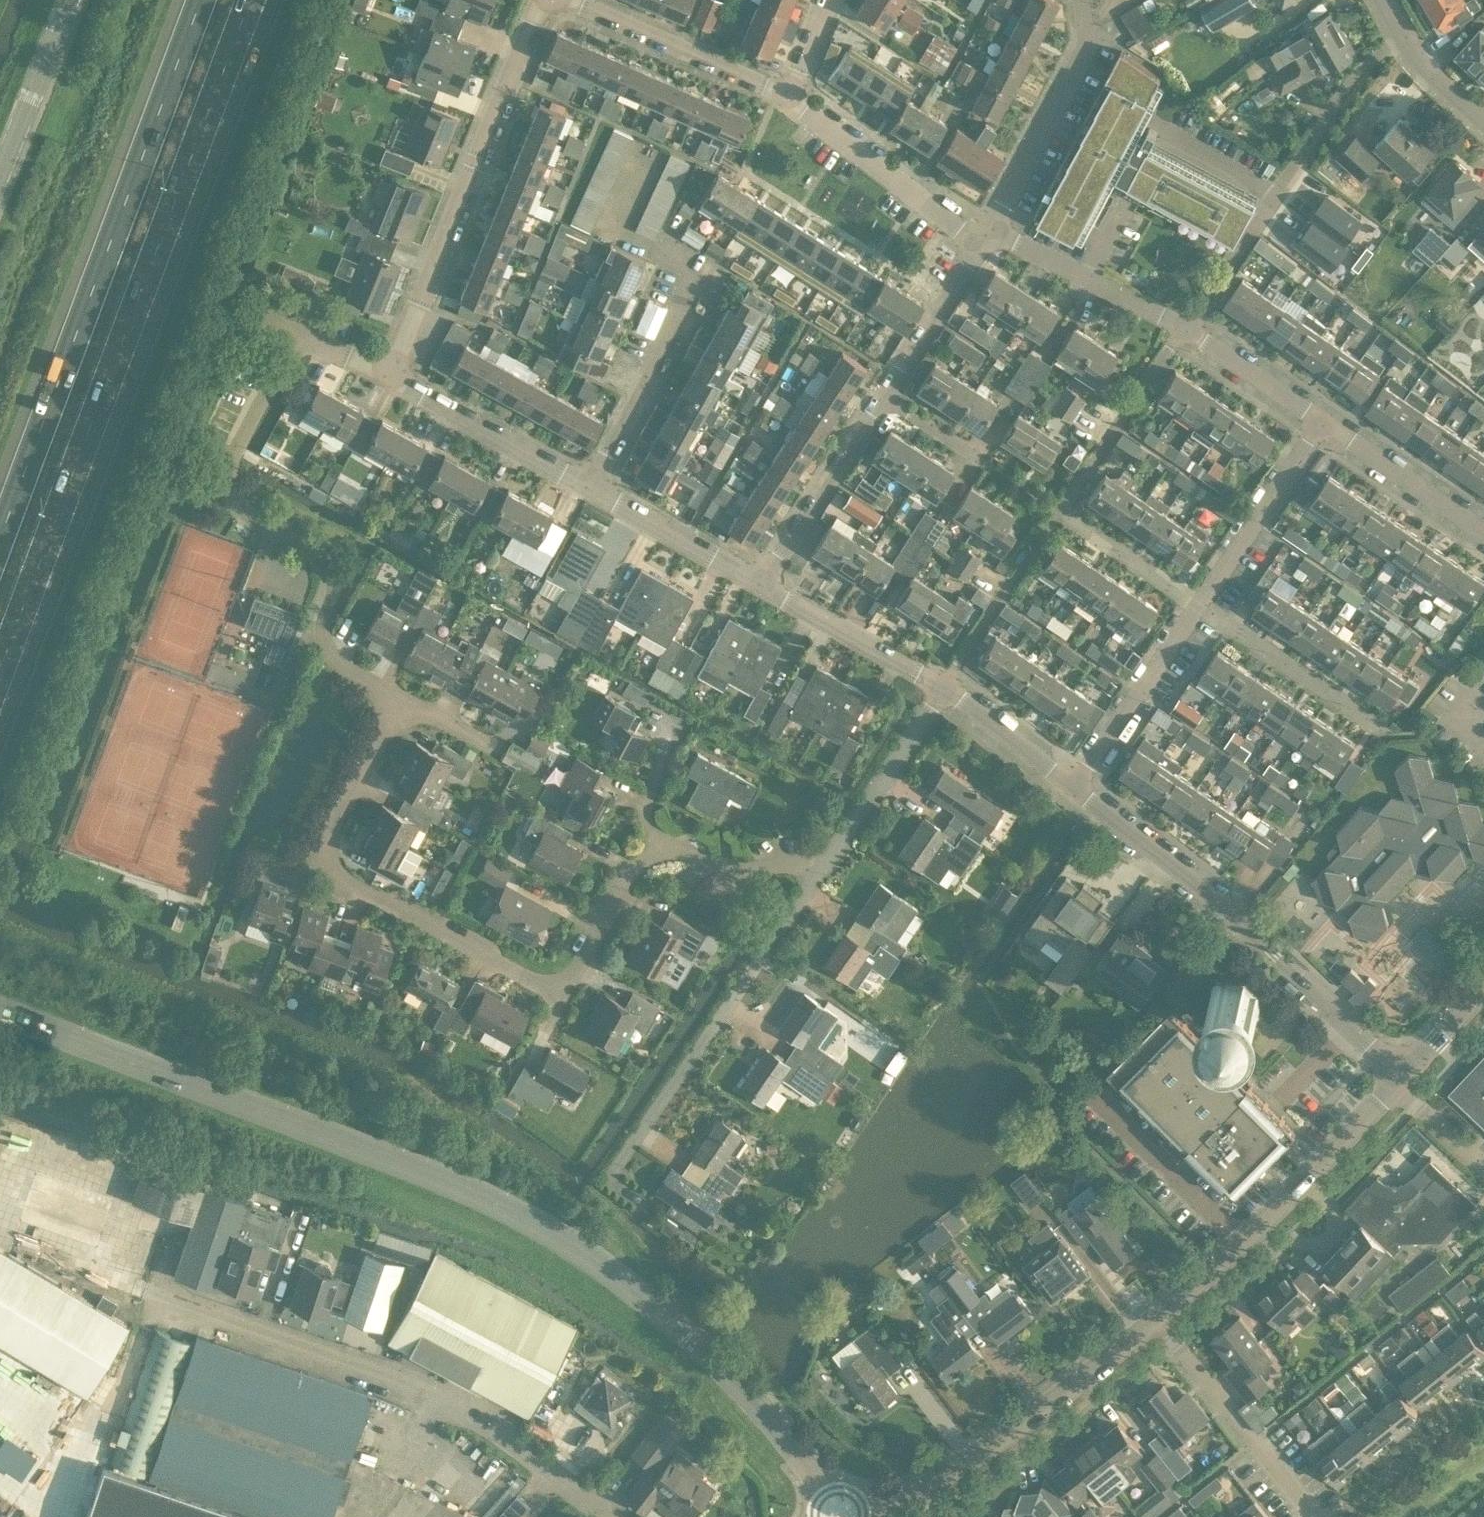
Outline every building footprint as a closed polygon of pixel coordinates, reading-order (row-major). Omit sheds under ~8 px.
[(350,9),(361,13),(366,0),(353,0),(350,9)] [(492,0),(445,0),(442,7),(437,5),(433,16),(461,26),(465,15),(483,22),(492,0)] [(659,9),(663,0),(639,0),(659,9)] [(659,9),(684,19),(692,0),(663,0),(659,9)] [(722,1),(718,0),(703,0),(701,4),(718,11),(722,1)] [(785,17),(792,0),(759,0),(757,5),(785,17)] [(901,14),(895,10),(894,11),(877,0),(864,0),(856,12),(883,29),(890,17),(897,21),(895,24),(912,34),(917,26),(900,15),(901,14)] [(895,10),(901,0),(877,0),(894,11),(895,10)] [(1045,26),(1058,2),(1054,0),(1028,0),(1021,13),(1045,26)] [(1152,0),(1146,0),(1144,1),(1150,11),(1157,7),(1152,0)] [(1203,9),(1215,30),(1256,6),(1254,2),(1258,0),(1219,0),(1203,9)] [(1307,12),(1312,18),(1327,8),(1322,0),(1321,0),(1307,12)] [(1435,16),(1431,19),(1438,31),(1460,17),(1461,20),(1473,13),(1473,12),(1481,7),(1477,0),(1467,0),(1466,1),(1466,0),(1425,0),(1435,16)] [(710,30),(718,11),(701,4),(693,23),(710,30)] [(900,15),(917,26),(924,14),(907,4),(901,14),(900,15)] [(749,24),(777,36),(785,17),(757,5),(749,24)] [(1127,25),(1144,15),(1138,5),(1121,15),(1127,25)] [(1291,57),(1341,29),(1331,12),(1303,28),(1291,35),(1294,40),(1285,45),(1285,46),(1262,59),(1268,70),(1292,57),(1291,57)] [(1009,36),(1033,49),(1045,26),(1021,13),(1009,36)] [(988,14),(984,23),(999,31),(1003,22),(988,14)] [(1144,15),(1127,25),(1135,39),(1154,28),(1146,14),(1144,15)] [(456,39),(461,26),(433,16),(428,29),(432,30),(424,53),(465,69),(474,46),(456,39)] [(994,39),(999,31),(984,23),(979,31),(994,39)] [(777,36),(749,24),(741,44),(769,56),(777,36)] [(961,41),(965,32),(966,31),(954,24),(945,40),(957,47),(961,41)] [(1483,62),(1483,30),(1482,28),(1481,27),(1457,54),(1459,56),(1457,58),(1466,67),(1469,64),(1470,66),(1476,71),(1483,62)] [(1294,61),(1270,74),(1281,94),(1315,75),(1312,69),(1322,63),(1328,74),(1349,62),(1348,60),(1355,56),(1341,29),(1291,57),(1292,57),(1294,61)] [(569,67),(581,42),(556,31),(545,56),(569,67)] [(933,35),(918,61),(942,76),(956,49),(933,35)] [(996,59),(1020,72),(1033,49),(1009,36),(996,59)] [(569,67),(594,78),(604,52),(581,42),(569,67)] [(1125,190),(1141,199),(1230,245),(1257,205),(1255,204),(1258,198),(1152,142),(1157,132),(1148,128),(1143,137),(1139,135),(1161,91),(1154,88),(1162,73),(1121,51),(1035,214),(1077,236),(1084,239),(1116,177),(1128,183),(1125,190)] [(341,64),(345,55),(336,52),(333,60),(341,64)] [(617,88),(629,63),(604,52),(594,78),(617,88)] [(850,93),(867,66),(846,52),(829,79),(850,93)] [(456,92),(465,69),(424,53),(415,77),(411,75),(407,89),(433,99),(438,85),(456,92)] [(959,58),(954,66),(959,69),(963,61),(959,58)] [(984,83),(1008,96),(1020,72),(996,59),(984,83)] [(959,69),(974,77),(979,69),(963,61),(959,69)] [(642,99),(653,74),(629,63),(617,88),(642,99)] [(889,79),(867,66),(850,93),(871,106),(889,79)] [(954,66),(950,74),(955,77),(959,69),(954,66)] [(970,85),(974,77),(959,69),(955,77),(970,85)] [(666,110),(678,85),(653,74),(642,99),(666,110)] [(558,92),(565,78),(557,75),(551,89),(558,92)] [(385,84),(397,89),(400,80),(389,76),(385,84)] [(572,81),(565,78),(558,92),(567,96),(572,81)] [(911,93),(889,79),(871,106),(893,120),(907,99),(907,100),(911,93)] [(936,81),(925,97),(932,101),(943,85),(936,81)] [(1008,96),(984,83),(971,106),(995,119),(1008,96)] [(691,121),(702,96),(678,85),(666,110),(691,121)] [(321,92),(316,105),(331,110),(336,97),(321,92)] [(598,111),(606,115),(613,99),(605,95),(598,111)] [(713,131),(724,106),(702,96),(691,121),(713,131)] [(621,102),(613,99),(606,115),(614,118),(621,102)] [(926,112),(907,100),(907,99),(893,120),(888,126),(909,139),(926,112)] [(551,102),(549,108),(563,113),(565,107),(551,102)] [(555,138),(564,114),(563,113),(549,108),(539,104),(529,127),(555,138)] [(749,117),(724,106),(713,131),(714,131),(709,142),(702,157),(710,161),(711,157),(719,161),(729,138),(738,142),(749,117)] [(439,163),(456,119),(424,107),(407,151),(439,163)] [(946,124),(926,112),(909,139),(929,152),(946,124)] [(655,136),(662,120),(653,116),(647,132),(655,136)] [(1356,136),(1338,156),(1361,178),(1380,158),(1379,157),(1385,151),(1411,175),(1412,174),(1419,180),(1429,169),(1422,162),(1438,144),(1423,130),(1419,135),(1401,118),(1371,150),(1356,136)] [(670,124),(662,120),(655,136),(663,139),(670,124)] [(936,159),(959,174),(989,126),(984,123),(974,138),(956,127),(936,159)] [(994,129),(989,126),(959,174),(982,189),(1002,157),(983,145),(994,129)] [(545,161),(555,138),(529,127),(519,151),(545,161)] [(629,147),(633,137),(614,129),(610,138),(629,147)] [(569,134),(566,142),(580,148),(584,140),(569,134)] [(624,156),(629,147),(610,138),(605,148),(624,156)] [(702,157),(709,142),(701,138),(694,153),(702,157)] [(314,144),(303,139),(299,151),(310,155),(314,144)] [(674,140),(671,146),(678,149),(680,143),(674,140)] [(577,157),(580,148),(566,142),(563,151),(577,157)] [(620,166),(624,156),(605,148),(601,157),(620,166)] [(408,173),(413,160),(385,149),(380,162),(408,173)] [(535,186),(545,161),(519,151),(509,176),(535,186)] [(684,173),(689,163),(670,154),(666,164),(684,173)] [(616,175),(620,166),(601,157),(597,167),(616,175)] [(1437,181),(1420,199),(1449,226),(1469,204),(1464,199),(1477,184),(1467,175),(1469,173),(1456,161),(1447,170),(1444,167),(1434,178),(1437,181)] [(680,182),(684,173),(666,164),(661,173),(680,182)] [(611,185),(616,175),(597,167),(592,176),(611,185)] [(676,192),(680,182),(661,173),(657,183),(676,192)] [(700,200),(719,213),(720,213),(737,186),(717,173),(700,200)] [(525,210),(535,186),(509,176),(500,200),(525,210)] [(607,194),(611,185),(592,176),(588,185),(607,194)] [(361,234),(361,235),(393,248),(398,236),(409,240),(427,193),(394,180),(376,225),(367,221),(350,215),(345,228),(361,234)] [(550,183),(546,191),(562,197),(565,189),(550,183)] [(671,201),(676,192),(657,183),(652,192),(671,201)] [(603,204),(607,194),(588,185),(584,195),(603,204)] [(757,198),(737,186),(720,213),(719,213),(713,223),(718,226),(723,225),(728,218),(739,225),(740,225),(756,200),(757,198)] [(559,206),(562,197),(546,191),(543,200),(559,206)] [(667,210),(671,201),(652,192),(648,202),(667,210)] [(598,213),(603,204),(584,195),(579,204),(598,213)] [(1329,195),(1310,218),(1314,221),(1344,244),(1344,243),(1362,221),(1329,195)] [(515,235),(525,210),(500,200),(490,225),(515,235)] [(777,213),(756,200),(740,225),(739,225),(738,227),(759,241),(777,213)] [(662,220),(667,210),(648,202),(644,211),(662,220)] [(539,215),(554,219),(557,209),(542,204),(539,215)] [(594,223),(598,213),(579,204),(575,214),(594,223)] [(683,204),(678,212),(687,218),(692,210),(683,204)] [(658,229),(662,220),(644,211),(639,221),(658,229)] [(777,213),(759,241),(781,255),(798,227),(777,213)] [(590,232),(594,223),(575,214),(571,223),(590,232)] [(593,252),(599,239),(561,221),(555,234),(593,252)] [(654,239),(658,229),(639,221),(635,230),(654,239)] [(1314,221),(1296,244),(1329,270),(1348,246),(1344,243),(1344,244),(1314,221)] [(504,261),(515,235),(490,225),(479,251),(504,261)] [(698,246),(704,235),(687,225),(681,235),(698,246)] [(802,268),(819,240),(798,227),(781,255),(802,268)] [(1478,234),(1470,243),(1483,256),(1483,227),(1478,234)] [(530,231),(527,240),(542,246),(546,237),(530,231)] [(1421,240),(1413,248),(1432,264),(1452,242),(1440,233),(1428,246),(1421,240)] [(389,259),(393,248),(361,235),(356,247),(365,251),(347,297),(380,310),(399,263),(389,259)] [(1452,267),(1469,249),(1457,237),(1440,256),(1452,267)] [(718,258),(724,247),(710,239),(704,249),(718,258)] [(539,254),(542,246),(527,240),(524,248),(539,254)] [(841,254),(819,240),(802,268),(823,281),(841,254)] [(1281,266),(1287,256),(1269,242),(1262,251),(1281,266)] [(611,243),(595,277),(629,292),(644,259),(611,243)] [(1367,246),(1360,256),(1366,261),(1374,251),(1367,246)] [(495,284),(504,261),(479,251),(470,273),(495,284)] [(862,267),(841,254),(823,281),(845,295),(862,267)] [(548,256),(542,270),(553,275),(560,261),(548,256)] [(1290,273),(1297,264),(1287,256),(1281,266),(1290,273)] [(1360,256),(1352,266),(1359,271),(1366,261),(1360,256)] [(734,259),(729,266),(740,272),(744,265),(734,259)] [(295,281),(300,269),(285,263),(280,275),(295,281)] [(744,265),(740,272),(750,278),(754,272),(744,265)] [(883,281),(862,267),(845,295),(865,308),(867,306),(883,281)] [(1319,295),(1326,286),(1306,271),(1300,280),(1319,295)] [(998,312),(1015,285),(995,272),(978,298),(990,306),(983,316),(992,322),(998,312)] [(485,309),(495,284),(470,273),(460,299),(462,300),(457,313),(477,321),(482,308),(485,309)] [(619,314),(629,292),(595,277),(592,284),(597,288),(591,301),(619,314)] [(543,295),(549,283),(538,278),(532,291),(543,295)] [(1247,317),(1264,292),(1244,278),(1227,303),(1247,317)] [(867,306),(886,319),(904,291),(885,279),(883,281),(867,306)] [(507,288),(522,294),(525,286),(510,280),(507,288)] [(1264,292),(1247,317),(1266,330),(1283,305),(1272,298),(1278,290),(1269,284),(1264,292)] [(1018,325),(1019,325),(1036,298),(1015,285),(998,312),(1009,319),(1004,326),(1014,332),(1018,325)] [(777,286),(772,293),(782,299),(787,292),(777,286)] [(1326,286),(1319,295),(1328,301),(1335,293),(1326,286)] [(519,302),(522,294),(507,288),(504,297),(519,302)] [(753,338),(772,303),(767,300),(767,299),(748,288),(735,310),(728,306),(716,327),(736,338),(749,345),(753,339),(753,338)] [(923,303),(904,291),(886,319),(906,331),(923,303)] [(787,292),(782,299),(793,305),(797,298),(787,292)] [(572,293),(562,314),(575,320),(609,335),(619,314),(591,301),(585,299),(572,293)] [(1036,298),(1019,325),(1039,339),(1057,312),(1036,298)] [(1286,343),(1303,318),(1302,318),(1283,305),(1266,330),(1286,343)] [(1357,323),(1363,315),(1354,308),(1347,315),(1357,323)] [(819,312),(814,319),(825,326),(829,319),(819,312)] [(1303,318),(1286,343),(1305,357),(1322,332),(1326,326),(1306,312),(1302,318),(1303,318)] [(1363,315),(1357,323),(1366,330),(1372,322),(1363,315)] [(979,341),(986,330),(966,318),(959,328),(979,341)] [(829,319),(825,326),(834,331),(839,325),(829,319)] [(599,358),(609,335),(575,320),(572,327),(571,327),(558,354),(585,367),(591,354),(599,358)] [(472,331),(454,321),(448,332),(466,342),(472,331)] [(810,326),(802,339),(813,346),(821,333),(810,326)] [(744,354),(749,345),(716,327),(704,348),(735,365),(734,366),(737,367),(744,354)] [(486,342),(494,346),(501,332),(494,328),(486,342)] [(1078,368),(1095,342),(1074,328),(1057,355),(1077,367),(1078,368)] [(986,330),(979,341),(989,348),(996,337),(986,330)] [(459,353),(465,344),(466,342),(448,332),(442,343),(459,353)] [(509,336),(501,332),(494,346),(501,350),(509,336)] [(1325,370),(1342,345),(1322,332),(1305,357),(1325,370)] [(968,359),(975,348),(954,335),(947,346),(968,359)] [(1388,347),(1398,355),(1405,345),(1396,338),(1388,347)] [(1115,355),(1095,342),(1078,368),(1077,367),(1073,374),(1094,388),(1098,381),(1115,355)] [(442,343),(435,354),(453,364),(459,353),(442,343)] [(465,344),(459,353),(453,364),(451,368),(474,381),(487,357),(465,344)] [(1342,345),(1325,370),(1344,383),(1361,358),(1342,345)] [(1415,352),(1405,345),(1398,355),(1393,361),(1402,368),(1415,352)] [(704,348),(692,369),(726,387),(726,386),(738,393),(743,385),(729,376),(734,366),(735,365),(704,348)] [(978,365),(985,354),(975,348),(968,359),(978,365)] [(808,351),(803,359),(818,368),(823,361),(808,351)] [(1361,358),(1344,383),(1363,397),(1381,371),(1385,365),(1366,351),(1361,358)] [(851,389),(865,367),(842,352),(828,374),(851,389)] [(1028,378),(1040,359),(1030,352),(1017,371),(1028,378)] [(531,368),(539,372),(547,357),(540,353),(531,368)] [(451,368),(453,364),(435,354),(429,365),(447,375),(451,368)] [(772,372),(778,361),(765,354),(759,365),(772,372)] [(487,357),(474,381),(497,394),(510,370),(487,357)] [(555,361),(547,357),(539,372),(547,376),(555,361)] [(813,376),(818,368),(803,359),(799,366),(813,376)] [(1039,385),(1052,366),(1040,359),(1028,378),(1039,385)] [(939,404),(956,377),(935,364),(918,390),(939,404)] [(714,408),(726,387),(692,369),(681,389),(708,404),(708,405),(714,408)] [(510,370),(497,394),(520,407),(533,383),(510,370)] [(1177,410),(1195,384),(1175,370),(1157,396),(1177,410)] [(1431,380),(1441,388),(1448,378),(1438,370),(1431,380)] [(1015,397),(1028,378),(1017,371),(1005,390),(1015,397)] [(836,411),(851,389),(828,374),(813,396),(836,411)] [(1389,422),(1412,389),(1392,375),(1386,383),(1369,408),(1389,422)] [(976,390),(975,390),(956,377),(939,404),(959,417),(976,390)] [(1026,404),(1039,385),(1028,378),(1015,397),(1026,404)] [(1450,395),(1458,385),(1448,378),(1441,388),(1450,395)] [(578,392),(585,396),(593,383),(585,379),(578,392)] [(324,425),(340,397),(318,385),(317,388),(307,382),(294,407),(303,412),(303,413),(324,425)] [(980,382),(975,390),(976,390),(959,417),(979,430),(996,404),(984,396),(989,388),(980,382)] [(533,383),(520,407),(543,420),(556,396),(533,383)] [(600,387),(593,383),(585,396),(592,400),(600,387)] [(1197,423),(1214,397),(1195,384),(1177,410),(1197,423)] [(746,385),(741,396),(753,403),(759,392),(746,385)] [(1059,398),(1078,410),(1085,399),(1065,387),(1059,398)] [(700,418),(708,405),(708,404),(681,389),(669,410),(702,429),(706,421),(700,418)] [(1389,422),(1408,435),(1426,410),(1425,410),(1431,402),(1412,389),(1389,422)] [(781,395),(776,403),(790,412),(795,404),(781,395)] [(556,396),(543,420),(566,432),(579,408),(556,396)] [(753,403),(741,396),(735,405),(748,412),(753,403)] [(836,411),(813,396),(799,418),(822,433),(836,411)] [(340,397),(324,425),(346,437),(343,443),(353,448),(370,417),(360,411),(362,409),(340,397)] [(1209,446),(1215,437),(1216,437),(1234,411),(1214,397),(1197,423),(1190,433),(1209,446)] [(1071,421),(1078,410),(1059,398),(1052,409),(1071,421)] [(1483,409),(1483,407),(1476,400),(1469,408),(1479,416),(1483,409)] [(785,419),(790,412),(776,403),(771,410),(785,419)] [(602,421),(579,408),(566,432),(588,445),(602,421)] [(669,410),(658,430),(685,446),(691,449),(698,436),(702,429),(669,410)] [(1428,449),(1446,424),(1426,410),(1408,435),(1428,449)] [(1235,451),(1253,424),(1234,411),(1216,437),(1235,451)] [(1022,454),(1039,428),(1019,415),(1001,440),(1022,454)] [(364,454),(367,449),(388,460),(403,432),(381,420),(380,422),(370,417),(353,448),(364,454)] [(822,433),(799,418),(785,440),(808,455),(822,433)] [(1127,428),(1134,432),(1138,426),(1132,421),(1127,428)] [(1253,424),(1235,451),(1255,464),(1273,439),(1253,424)] [(1447,462),(1465,437),(1446,424),(1428,449),(1447,462)] [(1043,467),(1060,442),(1039,428),(1022,454),(1043,467)] [(723,429),(718,438),(731,445),(736,436),(723,429)] [(1149,429),(1143,438),(1152,445),(1159,436),(1149,429)] [(678,459),(685,446),(658,430),(646,451),(679,470),(683,463),(678,459)] [(420,476),(434,452),(424,446),(425,444),(403,432),(388,460),(409,471),(409,470),(420,476)] [(891,432),(873,459),(885,467),(873,485),(882,491),(894,473),(912,445),(891,432)] [(1466,476),(1483,450),(1465,437),(1447,462),(1466,476)] [(752,438),(747,446),(762,455),(767,448),(752,438)] [(808,455),(785,440),(770,463),(793,478),(808,455)] [(1173,459),(1179,450),(1169,443),(1163,452),(1173,459)] [(1143,459),(1149,450),(1140,444),(1133,453),(1143,459)] [(914,486),(932,458),(912,445),(894,473),(914,486)] [(757,463),(762,455),(747,446),(742,454),(757,463)] [(712,449),(707,458),(720,466),(726,456),(712,449)] [(1152,466),(1159,457),(1149,450),(1143,459),(1152,466)] [(1173,459),(1182,466),(1189,457),(1179,450),(1173,459)] [(1483,450),(1466,476),(1483,488),(1483,450)] [(646,451),(634,473),(667,491),(675,477),(694,487),(686,501),(697,507),(709,486),(698,480),(682,471),(681,471),(679,470),(646,451)] [(451,495),(467,467),(444,455),(443,457),(434,452),(420,476),(429,481),(428,483),(451,495)] [(1061,464),(1072,472),(1080,460),(1072,455),(1067,455),(1061,464)] [(720,466),(707,458),(698,474),(712,481),(720,466)] [(935,499),(953,472),(932,458),(914,486),(935,499)] [(756,484),(779,499),(793,478),(770,463),(756,484)] [(483,511),(497,486),(487,480),(488,479),(467,467),(451,495),(472,507),(473,506),(483,511)] [(1212,485),(1218,477),(1208,470),(1202,478),(1212,485)] [(1108,512),(1131,477),(1123,471),(1117,480),(1105,472),(1087,498),(1108,512)] [(1182,486),(1188,477),(1179,471),(1173,480),(1182,486)] [(327,473),(320,485),(329,490),(330,489),(336,478),(327,473)] [(339,476),(330,491),(355,504),(363,489),(339,476)] [(1309,476),(1293,499),(1303,506),(1319,483),(1309,476)] [(1323,485),(1312,501),(1332,515),(1349,489),(1330,476),(1323,485)] [(1108,512),(1128,526),(1145,500),(1135,492),(1140,483),(1131,477),(1108,512)] [(1188,477),(1182,486),(1192,493),(1198,484),(1188,477)] [(1212,485),(1221,492),(1227,483),(1218,477),(1212,485)] [(855,489),(875,502),(882,491),(873,485),(862,478),(855,489)] [(723,483),(719,490),(732,499),(737,491),(723,483)] [(765,521),(779,499),(756,484),(742,506),(765,521)] [(514,530),(530,502),(508,490),(507,491),(497,486),(483,511),(493,517),(493,518),(514,530)] [(975,527),(992,501),(971,487),(954,514),(975,527)] [(1351,528),(1368,502),(1349,489),(1332,515),(1351,528)] [(727,506),(732,499),(719,490),(714,497),(727,506)] [(1208,490),(1201,502),(1220,515),(1228,504),(1218,497),(1208,490)] [(882,491),(875,502),(885,509),(892,498),(882,491)] [(1145,500),(1128,526),(1147,538),(1164,513),(1169,506),(1150,493),(1145,500)] [(844,507),(864,519),(871,509),(850,496),(844,507)] [(992,501),(975,527),(994,540),(990,547),(1000,553),(1014,533),(1004,527),(1013,514),(992,501)] [(530,502),(514,530),(535,541),(535,540),(546,546),(560,521),(549,516),(551,513),(530,502)] [(1366,549),(1371,542),(1388,516),(1368,502),(1351,528),(1363,537),(1359,544),(1366,549)] [(389,505),(383,515),(393,520),(399,511),(389,505)] [(751,543),(765,521),(742,506),(728,528),(751,543)] [(880,515),(871,509),(864,519),(874,526),(880,515)] [(899,511),(894,518),(911,530),(916,522),(899,511)] [(924,538),(936,519),(926,512),(913,531),(924,538)] [(1167,552),(1184,526),(1164,513),(1147,538),(1167,552)] [(1390,555),(1408,529),(1388,516),(1371,542),(1390,555)] [(1184,526),(1167,552),(1186,565),(1204,539),(1209,532),(1189,518),(1184,526)] [(935,545),(947,526),(936,519),(924,538),(935,545)] [(834,565),(852,537),(831,524),(813,551),(834,565)] [(1290,525),(1284,534),(1308,550),(1314,541),(1290,525)] [(414,534),(423,539),(427,532),(418,527),(414,534)] [(834,565),(855,578),(873,551),(872,550),(877,542),(857,529),(852,537),(834,565)] [(1395,573),(1403,578),(1427,543),(1408,529),(1390,555),(1402,563),(1395,573)] [(912,557),(924,538),(913,531),(901,549),(912,557)] [(582,587),(589,576),(592,570),(605,548),(578,532),(553,577),(546,574),(537,590),(538,590),(570,608),(557,630),(577,641),(601,598),(586,589),(582,587)] [(912,557),(899,577),(909,584),(914,576),(915,576),(923,564),(935,545),(924,538),(912,557)] [(1061,581),(1079,555),(1058,541),(1041,567),(1061,581)] [(1314,542),(1307,551),(1317,557),(1323,549),(1314,542)] [(1427,543),(1403,578),(1411,584),(1418,574),(1429,582),(1447,556),(1427,543)] [(955,558),(974,570),(981,559),(962,547),(955,558)] [(875,592),(893,564),(873,551),(855,578),(875,592)] [(1099,569),(1079,555),(1061,581),(1071,588),(1066,596),(1075,603),(1099,569)] [(1309,571),(1315,563),(1305,556),(1299,565),(1309,571)] [(1442,605),(1466,569),(1447,556),(1429,582),(1440,589),(1433,599),(1442,605)] [(967,580),(974,570),(955,558),(948,568),(967,580)] [(997,566),(1007,573),(1013,565),(1002,558),(997,566)] [(1318,578),(1324,570),(1315,563),(1309,571),(1318,578)] [(1346,578),(1346,577),(1352,569),(1343,563),(1337,571),(1346,578)] [(1290,599),(1270,585),(1274,580),(1279,572),(1269,565),(1249,594),(1259,601),(1252,611),(1273,625),(1290,599)] [(601,598),(577,641),(596,652),(615,617),(640,631),(667,583),(641,568),(619,608),(601,598)] [(1100,608),(1118,582),(1099,569),(1075,603),(1094,616),(1100,608)] [(1346,577),(1346,578),(1356,584),(1362,576),(1352,569),(1346,577)] [(1442,605),(1451,611),(1457,601),(1469,609),(1483,587),(1483,582),(1466,569),(1442,605)] [(897,603),(906,608),(903,612),(914,619),(916,615),(917,616),(935,589),(915,576),(914,576),(909,584),(897,603)] [(1100,608),(1110,615),(1105,623),(1114,629),(1137,595),(1118,582),(1100,608)] [(667,583),(640,632),(666,646),(656,664),(657,665),(648,681),(666,690),(674,675),(689,647),(683,644),(671,637),(693,598),(667,583)] [(1348,599),(1354,590),(1343,584),(1338,592),(1348,599)] [(954,602),(935,589),(917,616),(918,617),(916,620),(926,627),(929,623),(938,629),(946,616),(957,623),(970,602),(959,595),(954,602)] [(1385,604),(1391,596),(1382,589),(1376,598),(1385,604)] [(1358,606),(1363,597),(1354,590),(1348,599),(1358,606)] [(362,640),(384,652),(392,638),(402,643),(406,636),(405,636),(423,603),(404,594),(395,610),(382,603),(362,640)] [(1133,642),(1139,634),(1157,608),(1137,595),(1114,629),(1133,642)] [(1395,611),(1401,603),(1391,596),(1385,604),(1395,611)] [(283,666),(297,629),(302,614),(254,597),(244,625),(272,635),(264,659),(283,666)] [(1292,638),(1310,612),(1290,599),(1273,625),(1292,638)] [(1037,617),(1043,608),(1032,601),(1027,610),(1037,617)] [(412,648),(404,663),(425,674),(446,638),(432,630),(441,613),(423,603),(405,636),(406,636),(415,641),(412,648)] [(1387,626),(1393,617),(1383,611),(1377,619),(1387,626)] [(1312,652),(1330,626),(1310,612),(1292,638),(1312,652)] [(1056,631),(1057,631),(1063,622),(1053,614),(1046,623),(1056,631)] [(1330,626),(1312,652),(1332,665),(1349,639),(1338,631),(1345,621),(1337,615),(1330,626)] [(1027,631),(1033,622),(1023,616),(1017,624),(1027,631)] [(1424,631),(1430,623),(1420,616),(1415,624),(1424,631)] [(728,681),(755,632),(729,617),(707,657),(696,651),(689,647),(674,675),(681,678),(693,685),(698,675),(723,689),(727,680),(728,681)] [(1396,632),(1402,624),(1393,617),(1387,626),(1396,632)] [(1036,636),(1042,628),(1033,622),(1027,631),(1036,636)] [(1063,622),(1057,631),(1056,631),(1066,637),(1072,628),(1063,622)] [(511,632),(520,638),(526,628),(516,623),(511,632)] [(1434,638),(1440,629),(1430,623),(1424,631),(1434,638)] [(1396,632),(1407,639),(1413,631),(1402,624),(1396,632)] [(540,648),(547,637),(531,628),(524,639),(540,648)] [(989,630),(978,647),(984,651),(988,645),(996,634),(989,630)] [(1460,630),(1448,649),(1454,653),(1453,654),(1456,657),(1470,639),(1460,630)] [(1416,646),(1422,637),(1413,631),(1407,639),(1416,646)] [(755,632),(728,681),(754,695),(744,713),(755,719),(770,692),(759,686),(781,646),(755,632)] [(998,674),(1016,648),(996,634),(988,645),(984,651),(978,660),(998,674)] [(464,678),(468,670),(480,648),(463,639),(460,646),(446,638),(425,674),(447,686),(447,685),(454,672),(464,678)] [(1351,678),(1369,652),(1349,639),(1332,665),(1351,678)] [(1086,650),(1095,657),(1101,648),(1091,642),(1086,650)] [(1066,658),(1072,649),(1062,643),(1056,652),(1066,658)] [(466,696),(487,708),(507,671),(495,664),(498,658),(480,648),(468,670),(478,675),(466,696)] [(1018,688),(1036,661),(1016,648),(998,674),(1018,688)] [(1076,665),(1082,656),(1072,649),(1066,658),(1076,665)] [(1220,691),(1238,665),(1218,651),(1200,677),(1220,691)] [(1131,670),(1140,657),(1133,652),(1125,665),(1131,670)] [(1371,692),(1389,666),(1369,652),(1351,678),(1371,692)] [(1111,654),(1105,663),(1115,670),(1122,661),(1111,654)] [(1037,701),(1055,675),(1036,661),(1018,688),(1037,701)] [(1240,704),(1258,678),(1238,665),(1220,691),(1231,698),(1226,707),(1234,712),(1240,704)] [(817,729),(843,681),(816,666),(795,705),(783,699),(768,727),(781,734),(791,715),(817,729)] [(1389,666),(1371,692),(1391,705),(1397,695),(1409,703),(1420,686),(1409,678),(1408,679),(1389,666)] [(1106,684),(1111,675),(1101,669),(1096,678),(1106,684)] [(508,671),(487,708),(509,719),(514,710),(520,698),(531,704),(543,681),(524,671),(520,678),(508,671)] [(1057,714),(1074,688),(1055,675),(1037,701),(1057,714)] [(1259,717),(1277,691),(1258,678),(1240,704),(1259,717)] [(843,681),(817,729),(843,743),(833,762),(843,768),(858,740),(848,735),(869,695),(843,681)] [(1111,681),(1105,689),(1110,693),(1116,685),(1111,681)] [(1075,727),(1093,701),(1074,688),(1057,714),(1075,727)] [(1277,691),(1259,717),(1269,723),(1264,730),(1274,737),(1279,730),(1297,704),(1277,691)] [(606,694),(592,718),(607,726),(600,739),(637,759),(649,737),(634,729),(642,714),(606,694)] [(1186,719),(1197,726),(1203,716),(1205,714),(1179,697),(1172,709),(1186,719)] [(1298,743),(1316,717),(1297,704),(1279,730),(1298,743)] [(1206,732),(1212,723),(1203,716),(1197,726),(1206,732)] [(1310,768),(1318,757),(1336,730),(1316,717),(1298,743),(1309,751),(1302,762),(1310,768)] [(1176,734),(1182,725),(1172,718),(1166,727),(1176,734)] [(1338,770),(1356,744),(1336,730),(1318,757),(1338,770)] [(542,755),(550,739),(535,731),(527,747),(542,755)] [(1196,747),(1202,738),(1193,732),(1187,741),(1183,745),(1193,752),(1196,747)] [(1245,738),(1236,732),(1226,746),(1235,753),(1245,738)] [(1206,754),(1212,745),(1202,738),(1196,747),(1206,754)] [(1254,745),(1245,738),(1235,753),(1244,759),(1254,745)] [(406,765),(442,785),(450,769),(463,776),(472,758),(436,740),(431,750),(417,743),(406,765)] [(1141,787),(1159,760),(1138,746),(1120,773),(1141,787)] [(1184,765),(1164,752),(1141,787),(1160,800),(1178,773),(1184,765)] [(1344,913),(1350,915),(1356,933),(1375,938),(1389,923),(1383,905),(1415,870),(1453,879),(1476,855),(1483,857),(1483,822),(1478,803),(1459,798),(1453,780),(1434,775),(1428,756),(1409,752),(1396,766),(1411,800),(1393,795),(1380,809),(1360,804),(1337,829),(1343,848),(1313,880),(1319,899),(1338,904),(1341,912),(1344,913)] [(700,779),(686,804),(716,820),(729,795),(749,805),(759,786),(697,753),(687,772),(700,779)] [(577,757),(562,786),(575,793),(563,816),(579,825),(584,815),(596,821),(597,819),(599,819),(600,819),(601,818),(602,817),(603,817),(603,815),(604,814),(604,813),(604,812),(603,811),(602,810),(611,793),(598,786),(605,771),(577,757)] [(1235,774),(1241,765),(1232,758),(1226,767),(1235,774)] [(1274,779),(1280,770),(1271,764),(1265,773),(1274,779)] [(433,804),(442,785),(406,765),(395,786),(408,793),(403,803),(432,819),(431,819),(438,823),(439,822),(444,812),(445,810),(433,804)] [(1245,781),(1251,772),(1241,765),(1235,774),(1245,781)] [(1284,786),(1290,777),(1280,770),(1274,779),(1284,786)] [(949,821),(980,842),(985,834),(1001,810),(974,792),(975,791),(944,771),(929,793),(956,811),(949,821)] [(1180,813),(1198,786),(1178,773),(1160,800),(1180,813)] [(1235,774),(1228,783),(1239,790),(1245,781),(1235,774)] [(1304,800),(1310,791),(1300,784),(1294,793),(1304,800)] [(1273,800),(1274,801),(1280,792),(1270,785),(1264,794),(1261,798),(1271,804),(1273,800)] [(1199,826),(1217,800),(1198,786),(1180,813),(1199,826)] [(1280,792),(1274,801),(1283,807),(1290,798),(1280,792)] [(1219,840),(1237,813),(1217,800),(1199,826),(1219,840)] [(410,847),(410,845),(420,826),(426,829),(431,819),(432,819),(403,803),(398,812),(384,805),(373,827),(410,847)] [(439,822),(438,823),(448,828),(451,822),(450,815),(444,812),(439,822)] [(537,812),(524,836),(538,843),(529,860),(566,880),(582,850),(566,842),(557,837),(563,826),(537,812)] [(1257,826),(1256,826),(1237,813),(1219,840),(1239,853),(1257,826)] [(982,843),(980,842),(949,821),(943,829),(926,818),(901,854),(923,869),(939,880),(948,866),(960,874),(982,843)] [(1261,820),(1256,826),(1257,826),(1239,853),(1258,866),(1265,857),(1278,866),(1294,842),(1271,827),(1261,820)] [(373,827),(362,848),(380,857),(375,867),(378,869),(403,882),(408,872),(409,872),(419,852),(410,847),(373,827)] [(472,843),(462,838),(452,856),(462,861),(472,843)] [(1031,875),(1037,867),(1025,858),(1019,866),(1031,875)] [(502,884),(510,870),(488,859),(481,873),(502,884)] [(1294,862),(1283,874),(1289,879),(1298,870),(1300,867),(1294,862)] [(455,871),(445,866),(433,889),(443,894),(455,871)] [(1088,936),(1104,915),(1098,910),(1099,908),(1106,899),(1084,883),(1081,887),(1070,879),(1071,879),(1067,876),(1026,932),(1042,944),(1047,938),(1065,951),(1046,978),(1063,991),(1092,951),(1076,939),(1081,933),(1082,932),(1088,936)] [(287,942),(295,919),(280,913),(288,890),(264,882),(250,922),(273,930),(271,937),(287,942)] [(870,936),(900,957),(906,947),(897,940),(917,909),(880,883),(859,914),(877,926),(870,936)] [(998,893),(1012,902),(1018,894),(1004,884),(998,893)] [(530,899),(523,895),(506,885),(488,919),(532,942),(550,909),(530,899)] [(180,929),(189,906),(180,903),(171,925),(180,929)] [(324,973),(335,944),(321,939),(329,915),(305,907),(291,947),(304,952),(299,964),(324,973)] [(650,918),(628,957),(658,974),(676,985),(691,959),(673,948),(675,945),(693,955),(705,934),(674,916),(667,928),(661,925),(650,918)] [(1413,938),(1442,966),(1456,951),(1427,923),(1413,938)] [(335,944),(324,973),(351,982),(355,970),(367,974),(366,976),(366,980),(369,986),(372,988),(380,990),(394,951),(379,945),(382,935),(358,926),(350,949),(335,944)] [(1086,960),(1080,969),(1090,976),(1096,967),(1125,988),(1124,991),(1141,1003),(1167,968),(1141,949),(1143,946),(1122,931),(1107,951),(1098,945),(1086,960)] [(976,948),(984,941),(977,932),(969,939),(976,948)] [(847,933),(825,965),(857,986),(878,955),(894,966),(902,971),(908,962),(900,957),(870,936),(864,945),(847,933)] [(449,1026),(460,1007),(449,1002),(459,983),(419,962),(406,987),(444,1007),(434,1026),(446,1033),(449,1026)] [(790,965),(783,974),(792,980),(799,972),(790,965)] [(1352,968),(1343,978),(1355,990),(1364,980),(1352,968)] [(1358,1004),(1377,984),(1368,976),(1364,980),(1355,990),(1349,997),(1358,1005),(1358,1004)] [(1215,981),(1213,984),(1213,989),(1215,991),(1213,994),(1214,1013),(1227,1026),(1247,1026),(1259,1013),(1258,993),(1246,980),(1226,981),(1224,982),(1222,980),(1218,980),(1215,981)] [(473,1015),(460,1007),(449,1026),(463,1033),(470,1021),(513,1044),(529,1014),(486,991),(473,1015)] [(600,1010),(587,1032),(616,1049),(631,1024),(646,1032),(660,1007),(632,992),(624,1006),(604,994),(596,1007),(600,1010)] [(791,1052),(828,1077),(839,1062),(816,1046),(837,1016),(806,994),(780,1030),(798,1042),(791,1052)] [(1108,1071),(1233,1195),(1296,1132),(1171,1007),(1108,1071)] [(772,1024),(778,1015),(769,1009),(763,1017),(772,1024)] [(423,1038),(418,1049),(431,1056),(437,1046),(423,1038)] [(828,1077),(791,1052),(784,1061),(767,1049),(740,1088),(762,1103),(783,1074),(815,1096),(828,1077)] [(524,1063),(507,1095),(520,1102),(524,1095),(545,1108),(557,1088),(574,1099),(589,1072),(549,1050),(537,1071),(524,1063)] [(1455,1087),(1456,1088),(1456,1089),(1457,1089),(1457,1096),(1457,1097),(1456,1097),(1456,1098),(1456,1099),(1464,1106),(1483,1125),(1483,1057),(1463,1079),(1456,1086),(1455,1086),(1455,1087)] [(838,1071),(832,1080),(840,1085),(845,1078),(847,1076),(838,1071)] [(842,1089),(832,1082),(823,1095),(833,1102),(842,1089)] [(500,1097),(494,1106),(512,1116),(518,1107),(500,1097)] [(746,1139),(741,1135),(719,1119),(694,1156),(711,1167),(699,1186),(703,1189),(703,1190),(714,1198),(716,1196),(721,1188),(730,1194),(743,1174),(723,1161),(729,1152),(736,1154),(746,1139)] [(768,1152),(777,1151),(776,1142),(767,1143),(768,1152)] [(1406,1180),(1402,1181),(1398,1182),(1391,1181),(1386,1180),(1379,1174),(1348,1208),(1363,1223),(1325,1263),(1350,1287),(1357,1294),(1398,1250),(1398,1241),(1420,1240),(1441,1240),(1458,1221),(1476,1202),(1457,1185),(1429,1158),(1412,1176),(1410,1178),(1408,1179),(1406,1180)] [(722,1201),(716,1196),(714,1198),(703,1190),(703,1189),(699,1186),(672,1168),(657,1190),(682,1208),(677,1217),(697,1231),(702,1223),(705,1226),(722,1201)] [(192,1221),(174,1274),(217,1288),(220,1280),(251,1291),(262,1261),(273,1264),(289,1216),(246,1202),(246,1201),(154,1170),(142,1204),(192,1221)] [(1011,1181),(1031,1206),(1045,1196),(1038,1187),(1030,1177),(1025,1170),(1011,1181)] [(1036,1172),(1030,1177),(1038,1187),(1044,1183),(1036,1172)] [(1118,1215),(1093,1182),(1069,1200),(1071,1203),(1057,1213),(1084,1248),(1093,1241),(1112,1266),(1135,1249),(1112,1219),(1118,1215)] [(747,1209),(746,1204),(742,1201),(737,1202),(734,1206),(735,1211),(739,1214),(744,1213),(747,1209)] [(1135,1207),(1129,1211),(1137,1222),(1143,1217),(1139,1212),(1135,1207)] [(310,1225),(320,1229),(323,1219),(314,1216),(310,1225)] [(661,1228),(671,1235),(678,1225),(668,1218),(661,1228)] [(944,1221),(919,1240),(929,1252),(953,1233),(944,1221)] [(1025,1261),(1041,1282),(1053,1298),(1089,1271),(1061,1233),(1059,1235),(1049,1221),(1029,1236),(1040,1250),(1025,1261)] [(378,1231),(372,1250),(425,1267),(431,1247),(378,1231)] [(88,1394),(129,1325),(110,1313),(114,1306),(100,1298),(96,1305),(0,1247),(0,1342),(88,1394)] [(290,1305),(326,1317),(331,1301),(346,1306),(343,1315),(381,1328),(403,1264),(365,1251),(354,1283),(328,1274),(330,1270),(328,1266),(320,1263),(316,1265),(314,1269),(304,1266),(290,1305)] [(435,1252),(388,1341),(529,1416),(554,1369),(562,1354),(576,1328),(435,1252)] [(916,1254),(908,1261),(915,1271),(924,1264),(916,1254)] [(1438,1256),(1403,1283),(1411,1293),(1446,1266),(1438,1256)] [(959,1269),(940,1282),(950,1294),(955,1301),(965,1315),(977,1331),(987,1323),(997,1338),(999,1340),(1001,1338),(1031,1315),(1016,1294),(1013,1296),(1007,1288),(991,1300),(985,1292),(979,1296),(959,1269)] [(1290,1273),(1259,1302),(1281,1326),(1293,1315),(1295,1318),(1293,1320),(1296,1323),(1298,1321),(1303,1327),(1317,1314),(1306,1302),(1312,1297),(1295,1278),(1290,1273)] [(1462,1279),(1446,1292),(1455,1303),(1471,1290),(1462,1279)] [(955,1301),(940,1282),(931,1290),(940,1302),(938,1303),(942,1310),(932,1317),(951,1343),(932,1357),(948,1379),(982,1355),(968,1337),(977,1331),(965,1315),(955,1301)] [(1411,1293),(1403,1283),(1390,1293),(1398,1303),(1411,1293)] [(1322,1297),(1336,1310),(1345,1301),(1332,1288),(1322,1297)] [(1424,1309),(1416,1316),(1424,1326),(1432,1319),(1424,1309)] [(1466,1317),(1483,1340),(1483,1323),(1474,1311),(1466,1317)] [(1445,1316),(1436,1323),(1440,1328),(1449,1321),(1445,1316)] [(1240,1317),(1213,1339),(1242,1375),(1234,1381),(1250,1401),(1270,1385),(1257,1369),(1272,1357),(1240,1317)] [(1468,1362),(1477,1355),(1482,1360),(1483,1358),(1483,1348),(1467,1327),(1459,1334),(1449,1321),(1440,1328),(1468,1362)] [(856,1338),(834,1355),(844,1367),(876,1410),(898,1394),(885,1377),(904,1363),(887,1340),(886,1338),(875,1324),(856,1338)] [(1403,1326),(1392,1335),(1400,1344),(1411,1335),(1403,1326)] [(1442,1348),(1434,1355),(1455,1381),(1463,1375),(1459,1370),(1468,1362),(1440,1328),(1431,1335),(1442,1348)] [(86,1516),(329,1516),(371,1393),(197,1334),(195,1339),(155,1329),(109,1469),(103,1467),(86,1516)] [(1391,1336),(1379,1345),(1387,1354),(1398,1345),(1391,1336)] [(1341,1338),(1330,1347),(1339,1358),(1350,1349),(1341,1338)] [(1415,1349),(1407,1355),(1435,1390),(1444,1383),(1447,1387),(1455,1381),(1434,1355),(1425,1362),(1415,1349)] [(562,1354),(554,1369),(559,1372),(567,1357),(562,1354)] [(1374,1361),(1368,1354),(1359,1362),(1364,1369),(1374,1361)] [(1425,1398),(1435,1390),(1407,1355),(1399,1362),(1409,1375),(1400,1382),(1422,1409),(1429,1403),(1425,1398)] [(819,1370),(809,1378),(816,1386),(826,1379),(819,1370)] [(1356,1405),(1364,1398),(1366,1397),(1356,1384),(1346,1372),(1336,1380),(1346,1393),(1356,1405)] [(621,1423),(615,1418),(631,1397),(605,1377),(603,1379),(597,1375),(574,1405),(613,1434),(621,1423)] [(1393,1399),(1385,1406),(1404,1432),(1411,1426),(1407,1421),(1417,1413),(1389,1378),(1381,1385),(1393,1399)] [(1302,1380),(1293,1387),(1300,1396),(1309,1389),(1302,1380)] [(1339,1388),(1334,1382),(1322,1391),(1328,1398),(1339,1388)] [(1142,1401),(1140,1403),(1150,1415),(1149,1416),(1153,1421),(1153,1420),(1162,1431),(1150,1440),(1179,1477),(1193,1466),(1176,1444),(1173,1441),(1194,1424),(1196,1427),(1209,1416),(1193,1397),(1181,1407),(1175,1400),(1163,1384),(1161,1386),(1164,1389),(1144,1404),(1142,1401)] [(1322,1406),(1315,1397),(1301,1408),(1308,1417),(1322,1406)] [(1364,1398),(1356,1405),(1383,1440),(1393,1432),(1397,1437),(1404,1432),(1385,1406),(1376,1413),(1364,1398)] [(1245,1414),(1258,1431),(1266,1425),(1265,1423),(1279,1412),(1272,1403),(1261,1412),(1255,1406),(1245,1414)] [(1359,1426),(1351,1433),(1371,1459),(1378,1453),(1374,1447),(1383,1440),(1356,1405),(1348,1412),(1359,1426)] [(1301,1418),(1296,1412),(1295,1412),(1284,1422),(1289,1428),(1301,1418)] [(686,1431),(662,1413),(632,1452),(655,1470),(686,1431)] [(1085,1446),(1119,1488),(1136,1473),(1128,1463),(1141,1452),(1118,1424),(1098,1441),(1095,1438),(1085,1446)] [(1331,1425),(1321,1433),(1350,1468),(1359,1460),(1363,1465),(1371,1459),(1351,1433),(1343,1440),(1331,1425)] [(1350,1468),(1321,1433),(1314,1440),(1313,1439),(1304,1446),(1316,1461),(1316,1460),(1337,1486),(1345,1479),(1341,1475),(1350,1468)] [(1218,1447),(1222,1452),(1228,1448),(1224,1442),(1218,1447)] [(1101,1502),(1119,1488),(1085,1446),(1075,1454),(1077,1457),(1056,1474),(1079,1503),(1093,1492),(1101,1502)] [(627,1496),(647,1511),(659,1496),(687,1516),(688,1516),(712,1487),(697,1475),(701,1471),(676,1452),(653,1482),(644,1475),(627,1496)] [(1162,1487),(1175,1477),(1157,1455),(1144,1465),(1162,1487)] [(1218,1475),(1202,1488),(1208,1495),(1223,1483),(1218,1475)] [(1061,1513),(1075,1512),(1046,1477),(1041,1490),(1021,1494),(1014,1511),(1009,1512),(1007,1516),(1004,1516),(1059,1516),(1061,1513)] [(1202,1488),(1189,1498),(1195,1505),(1208,1495),(1202,1488)] [(1171,1502),(1161,1489),(1136,1509),(1142,1516),(1152,1516),(1171,1502)] [(425,1516),(436,1516),(437,1516),(428,1499),(419,1503),(425,1516)] [(1253,1502),(1237,1515),(1238,1516),(1265,1516),(1253,1502)] [(1091,1505),(1076,1516),(1101,1516),(1091,1505)] [(1165,1516),(1180,1516),(1186,1512),(1180,1505),(1165,1516)]
